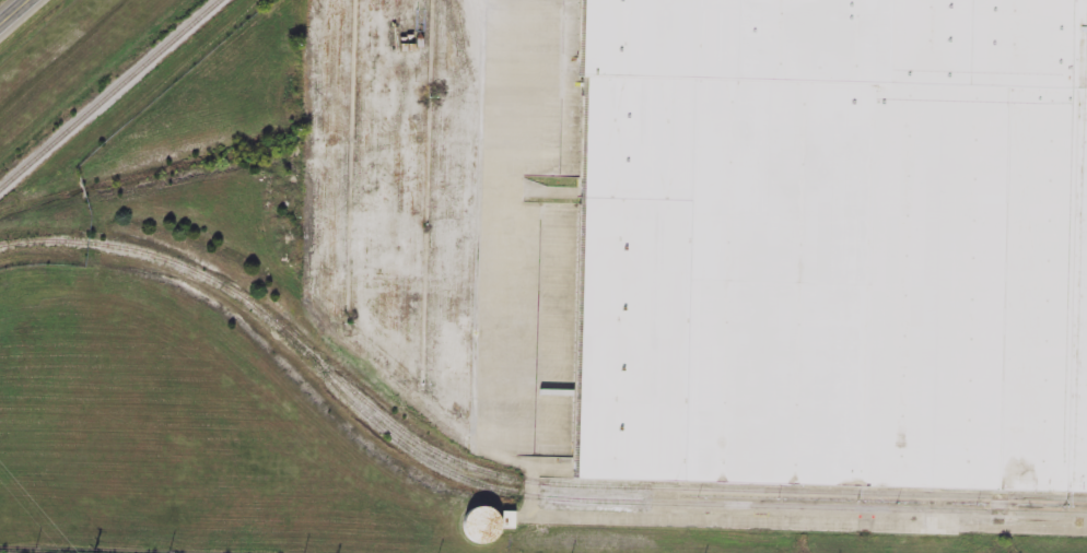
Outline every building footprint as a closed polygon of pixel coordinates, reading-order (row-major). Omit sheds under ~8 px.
[(573,476),(1086,481),(1086,0),(581,0),(573,476)]
